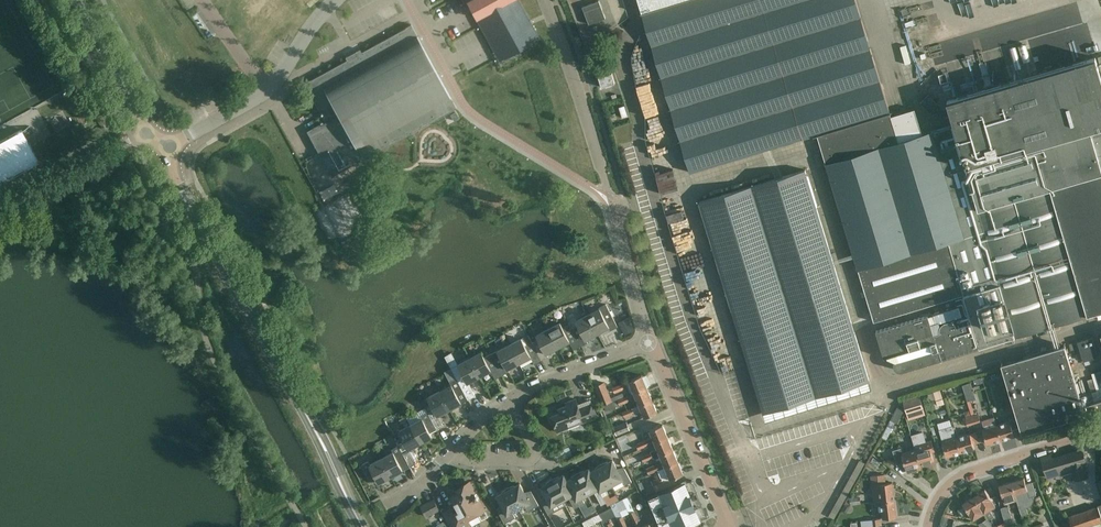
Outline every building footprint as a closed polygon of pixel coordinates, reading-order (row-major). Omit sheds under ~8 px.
[(480,13),(497,4),(498,6),(499,7),(479,17),(476,19),(491,47),(499,60),(539,38),(529,19),(527,15),(518,0),(513,0),(502,6),(501,5),(510,0),(473,0),(480,13)] [(589,24),(605,18),(599,0),(582,6),(589,24)] [(642,12),(641,13),(642,13),(669,102),(690,172),(712,166),(813,135),(813,136),(817,135),(859,272),(862,282),(874,321),(885,318),(900,313),(902,319),(908,317),(914,316),(912,310),(937,302),(940,311),(886,327),(876,330),(884,357),(887,356),(894,360),(894,361),(894,362),(894,363),(894,364),(894,365),(894,366),(895,367),(895,368),(896,368),(896,369),(897,369),(898,370),(899,370),(900,370),(900,371),(901,371),(902,371),(902,370),(903,370),(950,356),(955,354),(979,347),(1015,336),(1100,311),(1100,77),(1095,57),(947,100),(954,124),(922,134),(915,109),(891,116),(856,0),(638,0),(642,12)] [(347,60),(304,83),(317,107),(324,121),(312,128),(317,139),(321,137),(327,146),(318,151),(331,176),(355,163),(449,112),(456,108),(456,107),(451,97),(450,97),(411,25),(361,52),(360,49),(345,57),(347,60)] [(612,73),(598,77),(602,87),(615,83),(612,73)] [(938,84),(943,98),(954,94),(949,80),(938,84)] [(644,124),(652,124),(651,115),(656,115),(655,105),(642,106),(644,124)] [(455,112),(450,115),(454,121),(459,118),(455,112)] [(0,140),(0,182),(39,161),(32,147),(22,129),(0,140)] [(805,169),(722,194),(699,201),(766,421),(764,412),(869,380),(805,169)] [(599,308),(588,315),(598,333),(609,327),(611,330),(618,326),(609,309),(606,304),(599,308)] [(588,315),(576,321),(575,319),(569,323),(570,324),(572,328),(581,346),(588,342),(586,339),(598,333),(588,315)] [(898,315),(885,319),(887,324),(900,320),(898,315)] [(619,323),(625,335),(635,330),(629,318),(619,323)] [(570,324),(563,328),(559,322),(548,328),(558,347),(570,341),(574,349),(581,346),(572,328),(570,324)] [(539,339),(532,342),(541,360),(548,356),(547,353),(558,347),(548,328),(536,335),(539,339)] [(541,360),(532,342),(528,334),(509,344),(519,363),(531,357),(534,363),(541,360)] [(1098,356),(1092,337),(1077,341),(1083,361),(1098,356)] [(491,353),(502,375),(509,371),(508,369),(519,363),(509,344),(498,350),(498,351),(491,354),(491,353)] [(1065,345),(1001,364),(1022,433),(1100,410),(1100,371),(1092,373),(1100,399),(1094,400),(1091,391),(1080,395),(1065,345)] [(481,351),(470,358),(479,376),(491,370),(495,378),(502,375),(491,353),(484,357),(481,351)] [(470,358),(451,367),(468,399),(475,396),(468,382),(479,376),(470,358)] [(450,409),(468,399),(451,367),(457,377),(450,381),(451,384),(440,390),(450,409)] [(629,380),(633,390),(634,392),(647,387),(642,375),(629,380)] [(603,404),(612,400),(604,382),(595,386),(603,404)] [(971,382),(962,384),(967,401),(976,398),(971,382)] [(624,388),(622,383),(612,387),(614,392),(624,388)] [(629,400),(637,398),(639,404),(652,399),(647,387),(634,392),(624,396),(622,392),(611,397),(613,401),(604,405),(606,411),(630,401),(629,400)] [(940,389),(933,392),(935,399),(936,400),(943,398),(940,389)] [(434,408),(428,411),(437,429),(444,425),(438,415),(450,409),(440,390),(428,397),(434,408)] [(903,402),(907,414),(924,409),(920,396),(903,402)] [(559,408),(560,412),(551,415),(558,432),(597,417),(592,403),(579,408),(576,399),(566,402),(567,405),(559,408)] [(622,411),(625,417),(641,410),(645,417),(657,412),(652,399),(639,404),(622,411)] [(1011,403),(1004,405),(1007,414),(1013,412),(1011,403)] [(898,406),(888,425),(892,428),(895,422),(897,423),(904,411),(903,408),(898,406)] [(422,418),(411,424),(421,443),(432,436),(430,432),(437,429),(428,411),(420,415),(422,418)] [(971,415),(974,423),(980,421),(978,413),(971,415)] [(974,423),(971,415),(965,417),(967,425),(974,423)] [(996,425),(1000,440),(1015,435),(1010,420),(996,425)] [(630,430),(627,422),(613,427),(617,435),(630,430)] [(636,444),(638,449),(655,442),(668,437),(662,424),(653,428),(651,423),(641,427),(643,433),(650,430),(653,437),(636,444)] [(409,449),(421,443),(411,424),(399,430),(403,438),(396,442),(398,445),(410,466),(416,462),(409,449)] [(892,428),(888,425),(882,437),(887,439),(893,429),(892,428)] [(987,444),(1000,440),(996,425),(982,429),(987,444)] [(923,432),(911,435),(916,449),(915,449),(920,464),(934,460),(931,452),(935,451),(931,439),(925,441),(923,432)] [(956,437),(960,452),(974,448),(970,433),(956,437)] [(660,454),(673,449),(668,437),(655,442),(660,454)] [(960,452),(956,437),(942,441),(946,456),(960,452)] [(393,452),(381,458),(391,476),(402,470),(410,466),(398,445),(391,449),(393,452)] [(920,464),(915,449),(903,453),(902,448),(893,450),(897,464),(904,462),(907,472),(918,469),(917,465),(920,464)] [(1086,462),(1085,459),(1082,448),(1051,458),(1050,454),(1041,457),(1047,477),(1072,470),(1075,479),(1088,475),(1084,463),(1086,462)] [(660,454),(663,461),(646,468),(648,474),(666,467),(665,467),(678,461),(673,449),(660,454)] [(643,462),(653,458),(651,452),(641,456),(643,462)] [(873,457),(870,461),(878,466),(880,462),(873,457)] [(380,482),(391,476),(381,458),(370,464),(368,461),(362,464),(371,482),(378,479),(380,482)] [(607,462),(600,464),(611,484),(622,479),(625,485),(631,481),(625,468),(619,471),(613,460),(608,462),(607,462)] [(683,474),(678,461),(665,467),(666,467),(671,479),(664,482),(662,477),(651,481),(655,491),(675,483),(673,478),(683,474)] [(598,488),(602,494),(603,496),(608,494),(605,488),(611,484),(600,464),(595,468),(595,469),(591,472),(590,472),(599,487),(598,488)] [(577,473),(588,493),(594,490),(601,505),(606,502),(603,496),(602,494),(598,488),(599,487),(590,472),(591,472),(589,469),(584,471),(584,470),(577,473)] [(571,478),(567,480),(567,481),(573,493),(573,494),(579,505),(585,502),(581,497),(588,493),(577,473),(571,477),(571,478)] [(871,475),(871,478),(874,501),(881,501),(894,499),(892,482),(885,483),(884,476),(884,473),(871,475)] [(552,479),(563,499),(569,496),(575,507),(579,505),(573,494),(573,493),(567,481),(567,480),(564,475),(559,477),(559,476),(552,479)] [(1024,478),(1011,481),(1015,493),(1017,500),(1016,500),(1020,513),(1021,513),(1022,515),(1028,513),(1027,511),(1026,507),(1031,506),(1032,504),(1033,501),(1034,498),(1033,495),(1036,495),(1032,482),(1026,483),(1024,478)] [(542,502),(548,514),(555,511),(552,505),(563,499),(552,479),(546,483),(546,484),(541,487),(548,498),(542,502)] [(1004,503),(1016,500),(1017,500),(1015,493),(1011,481),(999,485),(1004,503)] [(442,508),(452,526),(465,526),(481,518),(478,513),(485,509),(470,482),(462,486),(464,490),(452,496),(458,508),(446,514),(442,508)] [(508,487),(519,508),(525,505),(528,510),(539,505),(532,492),(526,495),(520,483),(515,486),(514,485),(508,487)] [(693,502),(685,483),(647,499),(659,526),(664,525),(665,526),(677,526),(699,517),(697,513),(704,510),(700,501),(694,504),(693,502)] [(512,511),(519,508),(508,487),(502,492),(502,493),(497,495),(503,507),(498,510),(504,523),(515,517),(512,511)] [(974,496),(984,513),(996,506),(985,489),(974,496)] [(850,505),(861,503),(860,496),(849,498),(849,499),(847,499),(844,505),(850,504),(850,505)] [(984,513),(974,496),(963,503),(974,520),(984,513)] [(427,516),(439,510),(433,499),(421,505),(427,516)] [(896,516),(894,499),(881,501),(883,518),(896,516)] [(615,502),(611,503),(610,504),(611,507),(615,514),(621,526),(628,526),(615,502)] [(1098,506),(1068,516),(1072,526),(1100,526),(1100,505),(1098,506)] [(1001,507),(1005,524),(1013,522),(1008,506),(1006,506),(1001,507)] [(608,517),(615,514),(611,507),(600,513),(603,519),(607,526),(613,526),(608,517)] [(636,526),(651,526),(650,523),(643,526),(635,510),(634,510),(632,507),(627,509),(636,526)] [(595,522),(603,519),(600,513),(592,517),(582,522),(585,526),(588,526),(590,526),(589,525),(595,522)] [(553,520),(557,526),(563,524),(559,516),(558,517),(557,515),(553,517),(554,519),(553,520)] [(863,526),(876,525),(882,524),(881,518),(860,520),(861,526),(863,526)] [(978,524),(984,526),(993,526),(987,519),(978,524)]
